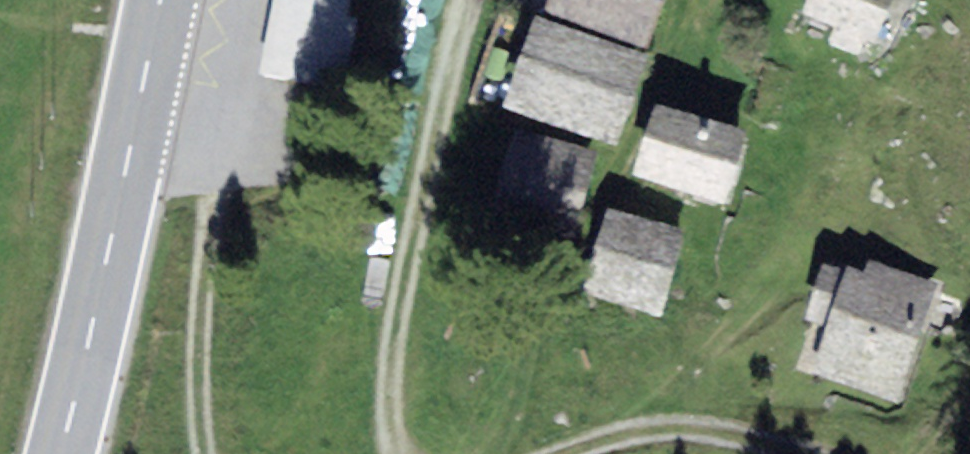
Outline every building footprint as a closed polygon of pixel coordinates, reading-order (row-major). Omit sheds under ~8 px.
[(258,76),(345,92),(359,17),(349,15),(352,0),(272,0),(258,76)] [(544,9),(647,48),(664,0),(548,0),(544,9)] [(799,13),(874,44),(892,0),(805,0),(799,13)] [(649,56),(533,16),(501,106),(617,145),(649,56)] [(746,131),(654,104),(633,175),(725,202),(746,131)] [(598,153),(516,128),(491,208),(573,234),(598,153)] [(683,231),(608,206),(580,289),(661,317),(683,231)] [(937,281),(868,259),(865,271),(844,265),(843,269),(824,263),(807,317),(826,323),(810,374),(899,402),(937,281)]
